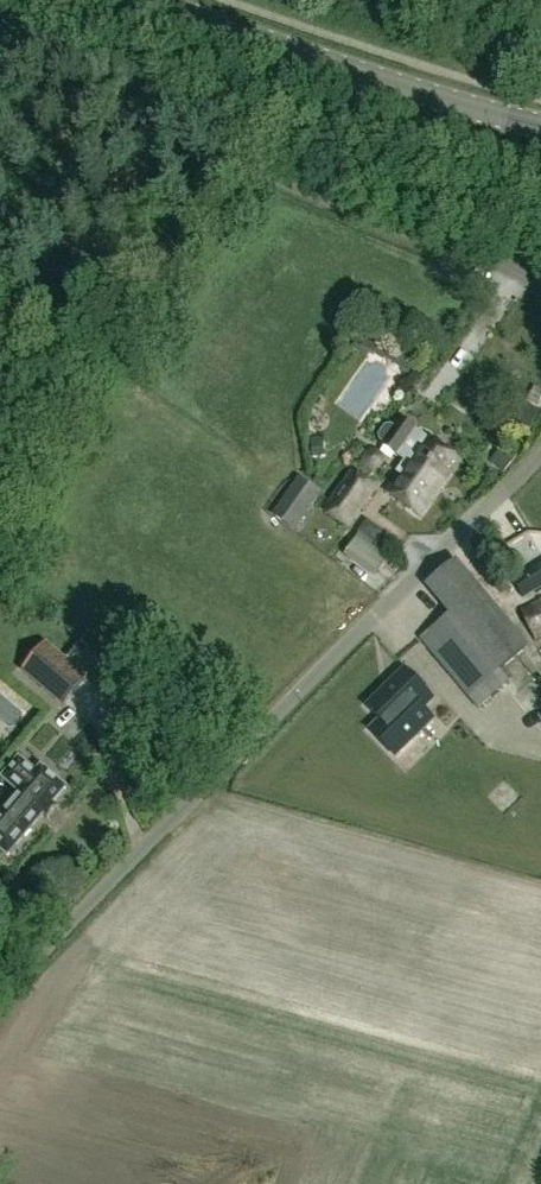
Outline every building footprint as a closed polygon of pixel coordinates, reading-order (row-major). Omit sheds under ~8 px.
[(383,360),(392,347),(365,329),(352,348),(366,357),(370,352),(383,360)] [(459,461),(424,436),(399,418),(393,427),(390,425),(384,426),(378,436),(379,441),(382,443),(380,446),(404,463),(385,491),(420,516),(459,461)] [(504,473),(518,457),(505,447),(491,462),(504,473)] [(349,530),(377,490),(350,471),(322,511),(349,530)] [(294,532),(320,494),(298,478),(271,516),(294,532)] [(386,559),(356,538),(343,556),(374,578),(386,559)] [(514,680),(504,668),(529,648),(457,560),(423,587),(448,615),(418,639),(477,710),(514,680)] [(512,583),(522,599),(540,587),(540,565),(512,583)] [(522,611),(537,644),(540,643),(540,601),(522,611)] [(20,671),(63,706),(101,660),(80,643),(66,660),(45,642),(20,671)] [(432,700),(404,670),(366,706),(379,720),(370,730),(395,756),(432,720),(422,709),(432,700)] [(35,773),(18,759),(2,777),(20,792),(0,815),(0,849),(7,855),(64,789),(40,768),(35,773)]
